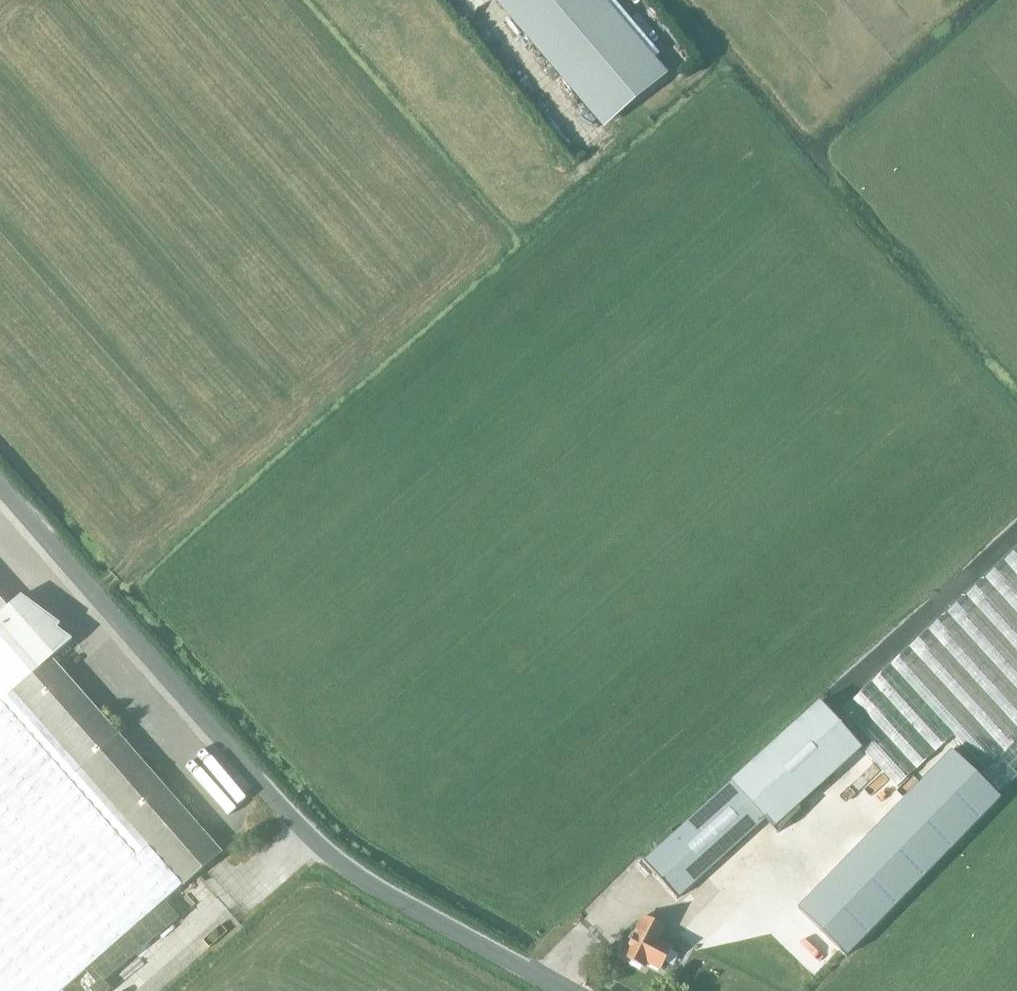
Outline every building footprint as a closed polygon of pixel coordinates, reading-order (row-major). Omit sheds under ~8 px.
[(602,124),(663,72),(602,0),(502,0),(499,2),(602,124)] [(835,719),(836,719),(901,789),(939,754),(989,806),(1016,779),(1016,567),(938,639),(932,632),(835,719)] [(22,596),(21,596),(7,608),(0,600),(0,990),(62,990),(183,886),(222,852),(52,659),(72,641),(57,629),(60,625),(22,596)] [(742,773),(645,861),(678,898),(764,820),(777,835),(800,811),(797,808),(861,749),(862,748),(836,719),(835,719),(820,702),(745,770),(742,773)] [(935,769),(772,917),(819,966),(978,815),(935,769)] [(645,917),(625,959),(646,970),(650,963),(665,970),(676,948),(672,947),(661,941),(667,927),(645,917)] [(672,947),(676,948),(679,950),(683,943),(676,939),(672,947)]
